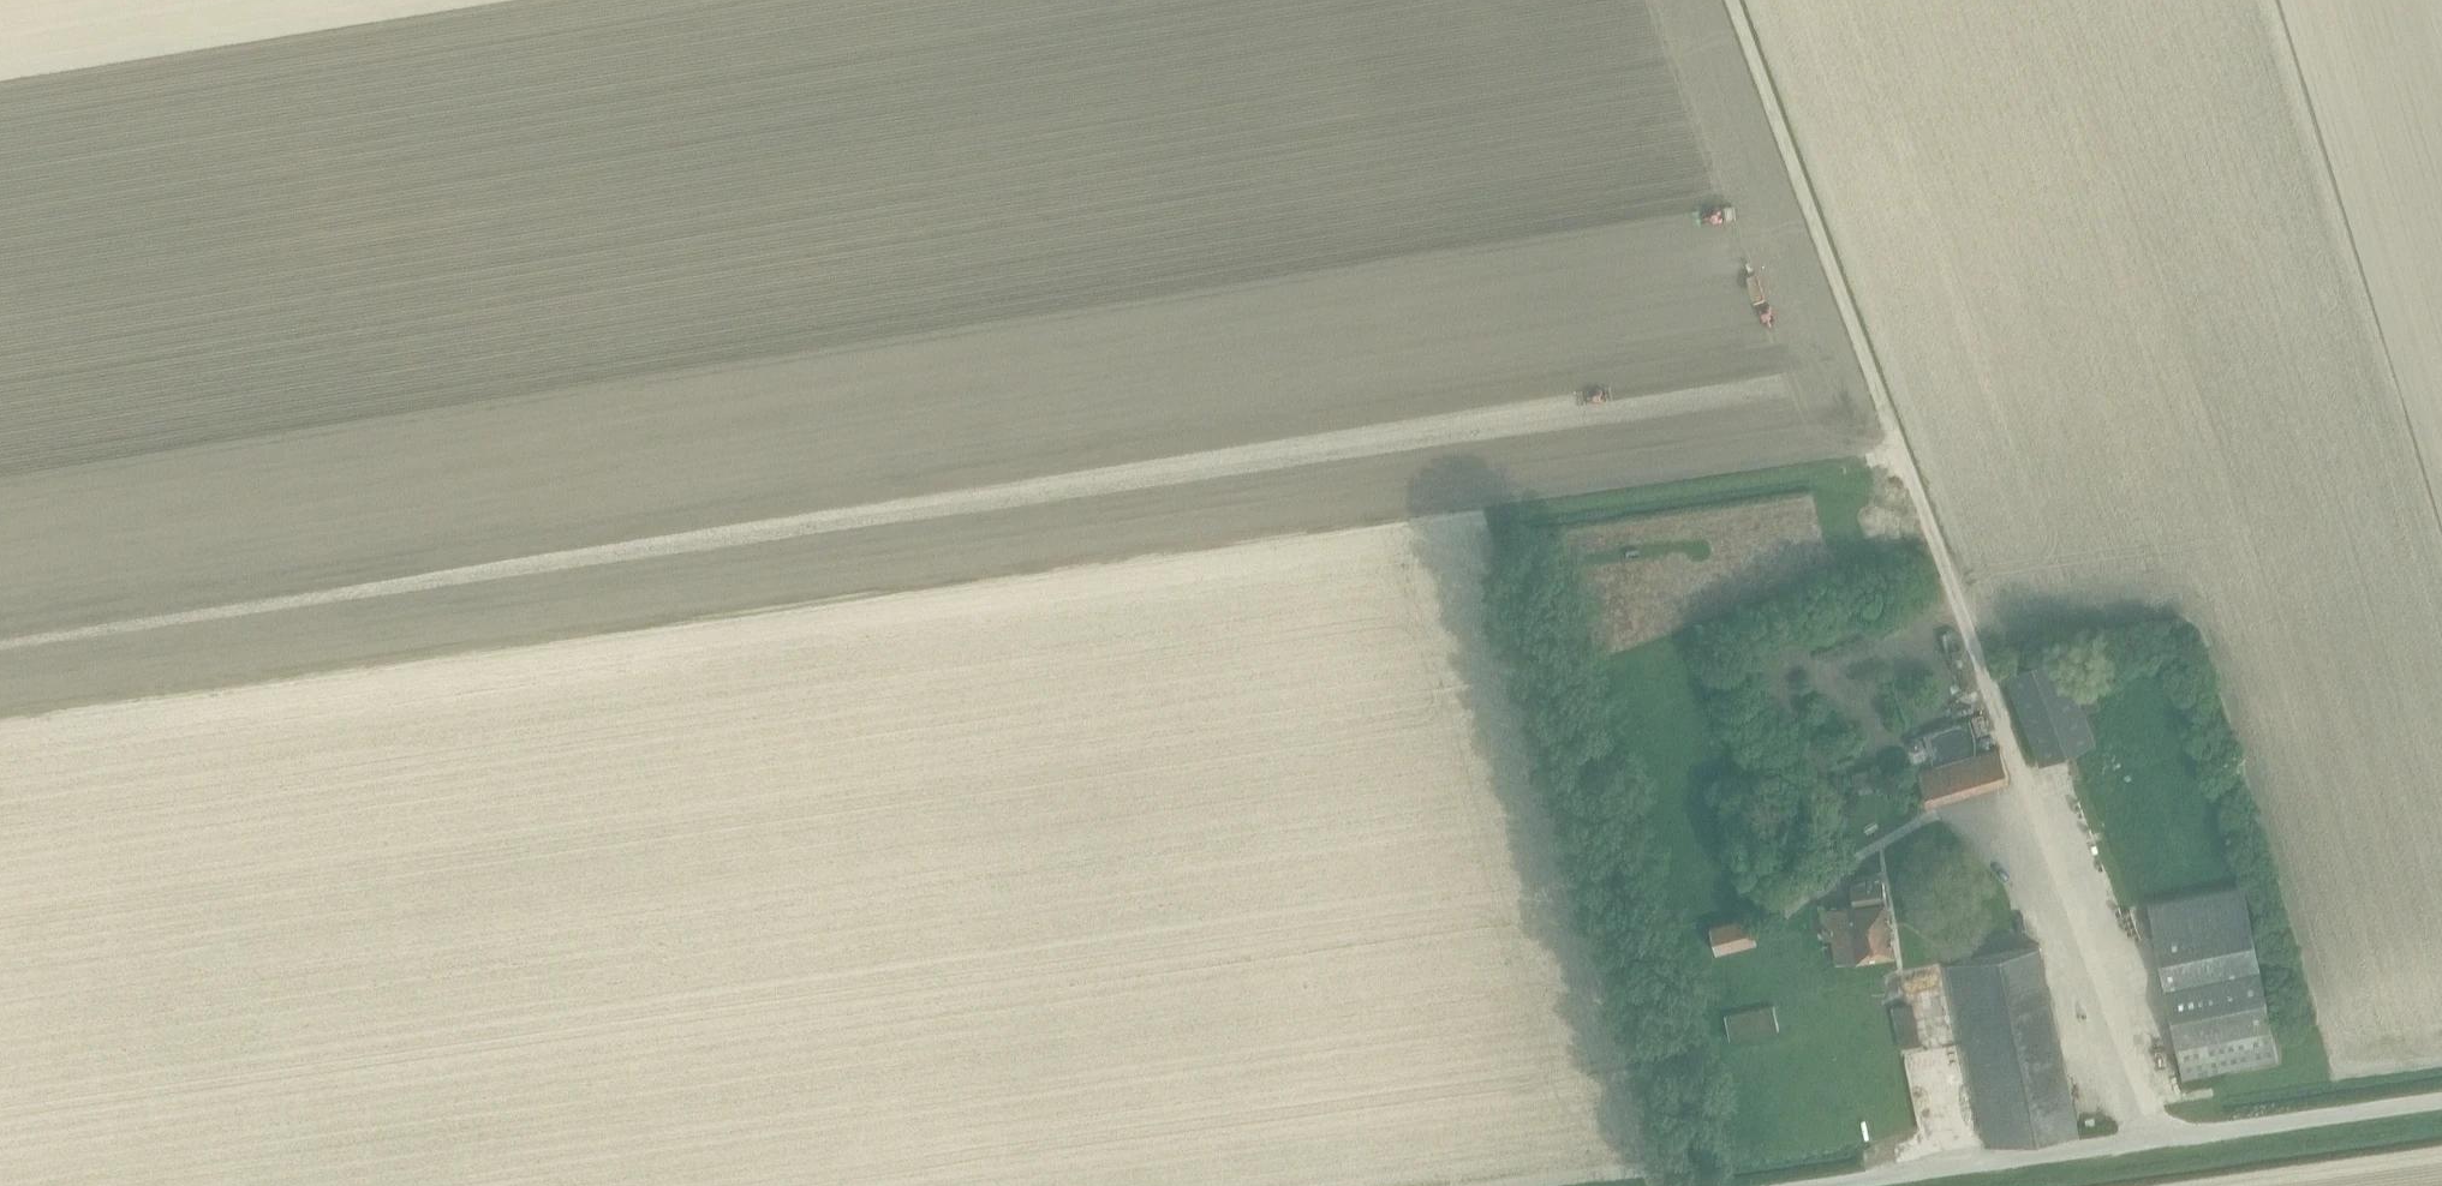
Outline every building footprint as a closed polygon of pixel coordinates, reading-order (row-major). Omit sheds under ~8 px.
[(2059,653),(2005,674),(2039,762),(2093,741),(2083,714),(2068,677),(2059,653)] [(1982,712),(1972,716),(1978,734),(1988,731),(1982,712)] [(1912,737),(1910,742),(1911,747),(1916,750),(1921,748),(1924,743),(1922,738),(1918,735),(1912,737)] [(1918,772),(1927,802),(2007,779),(1998,748),(1918,772)] [(1869,769),(1852,773),(1855,787),(1872,783),(1869,769)] [(1853,904),(1819,909),(1824,937),(1831,936),(1836,961),(1893,952),(1881,878),(1850,883),(1853,904)] [(2165,989),(2258,970),(2242,883),(2147,902),(2181,1076),(2276,1057),(2270,1027),(2176,1046),(2165,989)] [(1748,917),(1710,926),(1716,948),(1754,939),(1748,917)] [(1948,965),(1986,1143),(2078,1131),(2038,945),(1948,965)] [(2270,1027),(2258,970),(2165,989),(2176,1046),(2270,1027)] [(1921,988),(1899,992),(1907,1033),(1929,1029),(1921,988)] [(1774,1006),(1726,1017),(1730,1038),(1779,1027),(1774,1006)] [(1921,1071),(1933,1068),(1925,1042),(1913,1045),(1921,1071)]
